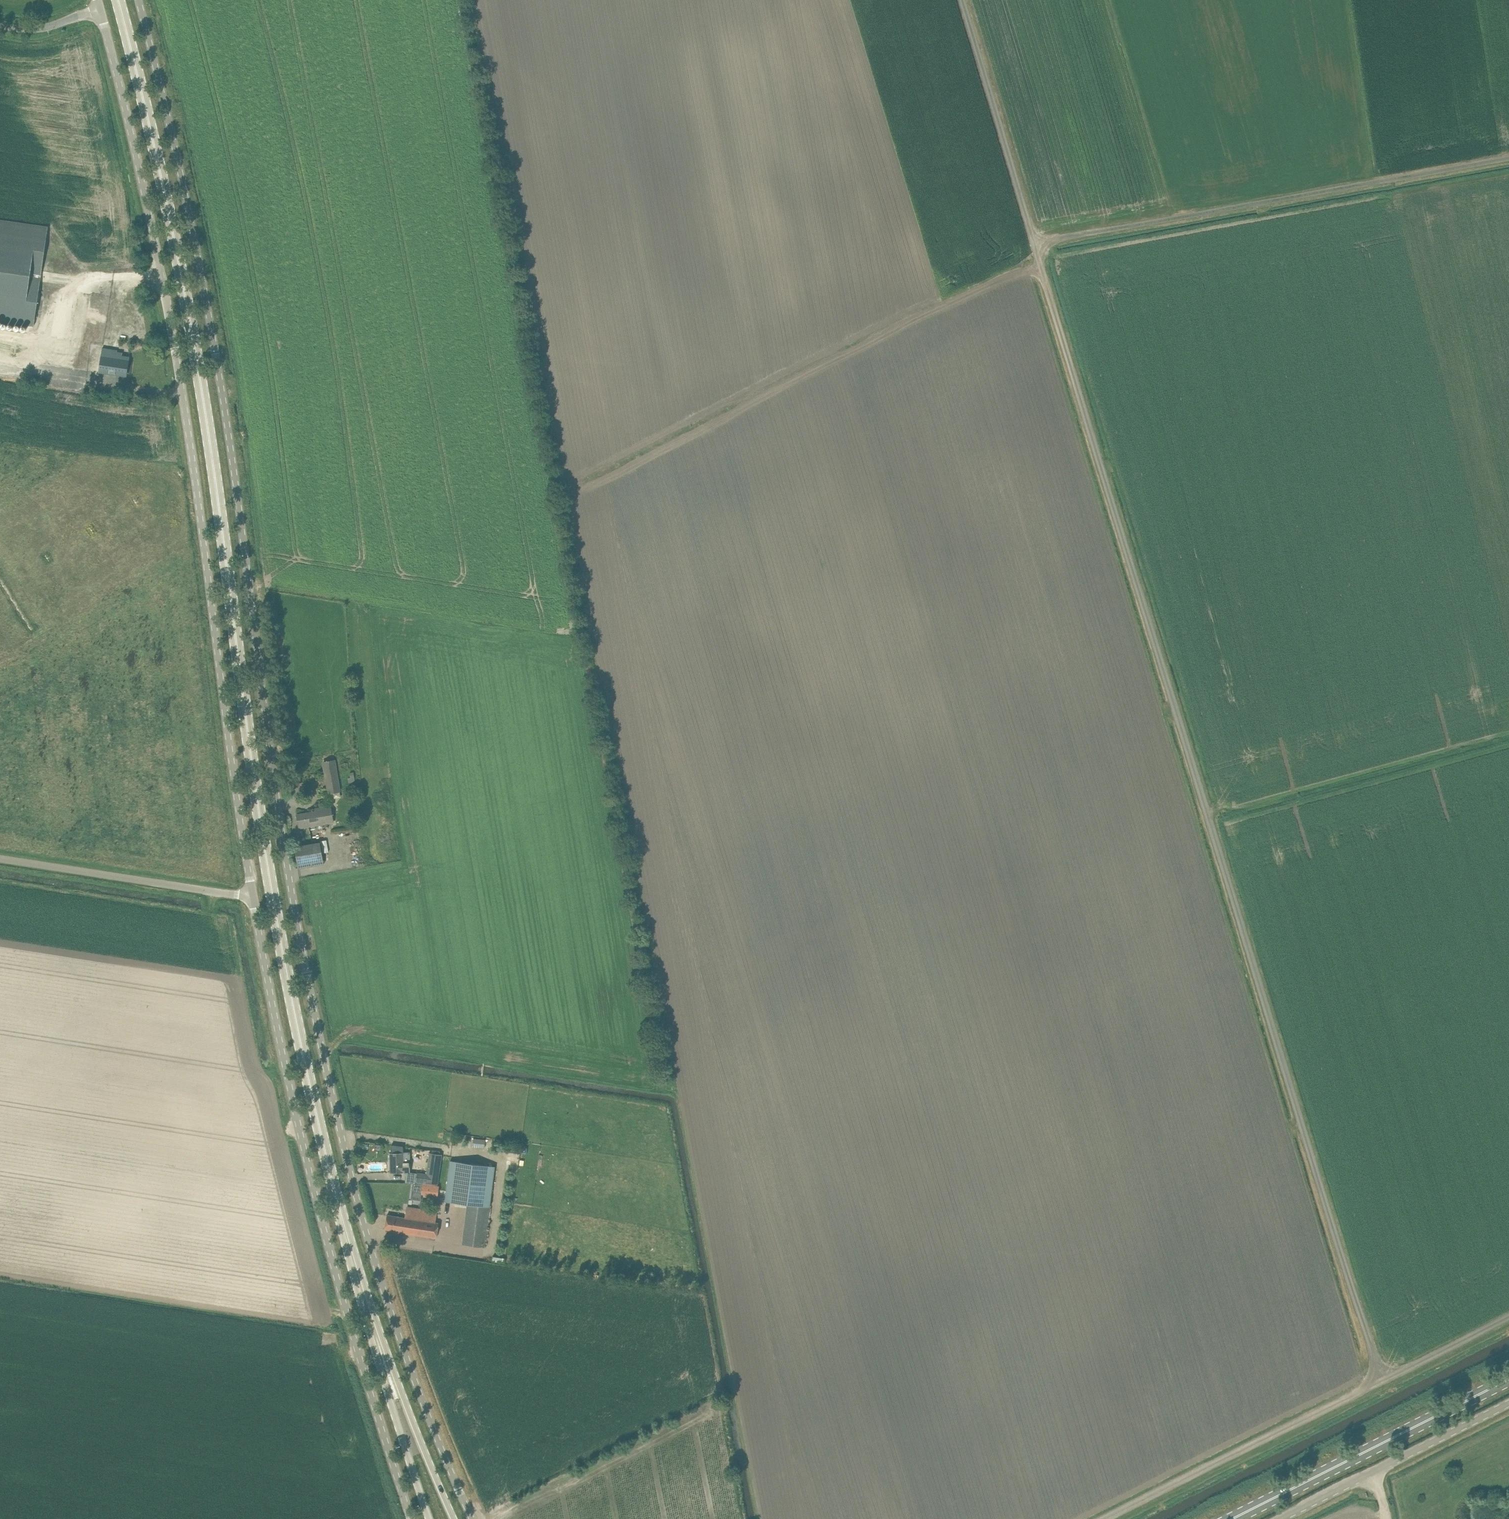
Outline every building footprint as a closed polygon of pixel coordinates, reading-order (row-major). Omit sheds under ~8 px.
[(0,220),(0,321),(34,326),(48,227),(0,220)] [(102,348),(98,372),(126,376),(129,356),(112,354),(113,349),(102,348)] [(327,788),(339,785),(335,761),(322,763),(327,788)] [(331,806),(325,807),(315,808),(315,812),(297,815),(299,828),(333,822),(331,806)] [(298,868),(324,864),(320,842),(295,847),(298,868)] [(472,1147),(484,1148),(485,1139),(473,1138),(472,1147)] [(441,1154),(429,1152),(426,1173),(417,1172),(417,1181),(425,1182),(437,1184),(441,1156),(441,1154)] [(391,1153),(391,1172),(410,1171),(410,1160),(403,1160),(403,1153),(401,1153),(391,1153)] [(462,1245),(484,1248),(495,1166),(450,1160),(445,1201),(467,1204),(462,1245)] [(437,1196),(439,1185),(424,1183),(422,1195),(437,1196)] [(436,1238),(439,1223),(435,1222),(437,1211),(417,1208),(416,1211),(406,1209),(405,1218),(387,1215),(385,1230),(436,1238)]
